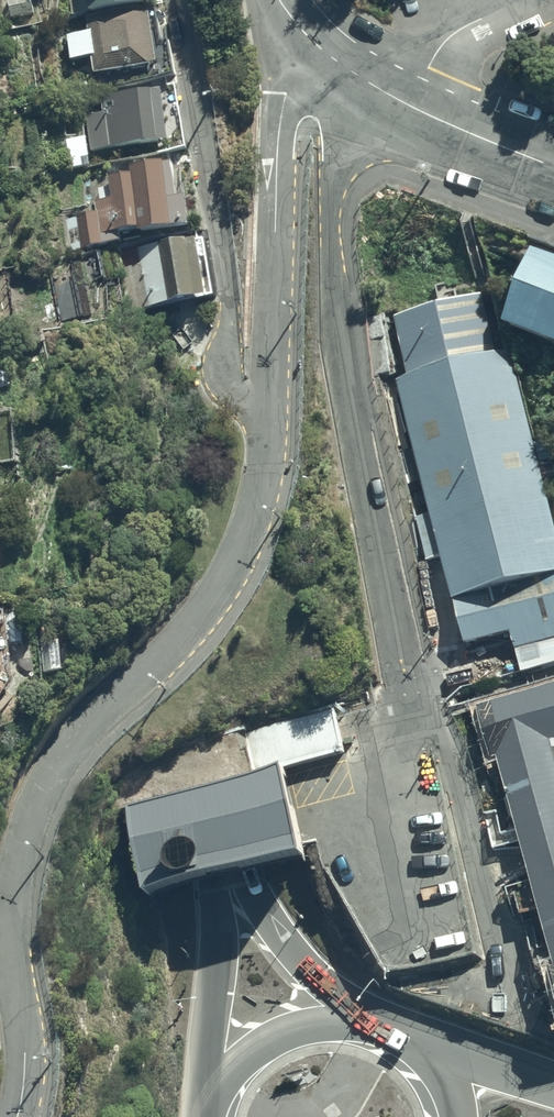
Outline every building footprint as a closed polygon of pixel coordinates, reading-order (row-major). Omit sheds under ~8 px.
[(73,13),(143,0),(73,0),(73,13)] [(91,29),(70,31),(73,54),(94,53),(96,69),(159,62),(157,44),(167,42),(164,17),(155,18),(154,3),(88,12),(91,29)] [(105,110),(85,113),(90,156),(173,145),(164,85),(149,87),(148,80),(95,88),(96,98),(103,97),(105,110)] [(113,181),(100,183),(103,196),(96,197),(99,210),(78,214),(84,244),(127,235),(125,229),(196,220),(192,191),(180,193),(175,157),(135,163),(136,171),(112,174),(113,181)] [(202,234),(139,246),(150,301),(213,288),(202,234)] [(396,377),(432,512),(416,516),(427,559),(443,554),(466,641),(513,629),(523,669),(553,661),(553,517),(511,353),(501,356),(484,292),(395,315),(410,373),(396,377)] [(19,623),(17,603),(0,604),(0,625),(19,623)] [(503,762),(553,948),(553,688),(483,708),(498,763),(503,762)] [(254,773),(284,766),(345,753),(334,709),(244,731),(254,773)] [(303,843),(284,766),(254,773),(127,805),(149,892),(190,882),(263,864),(306,853),(303,843)]
